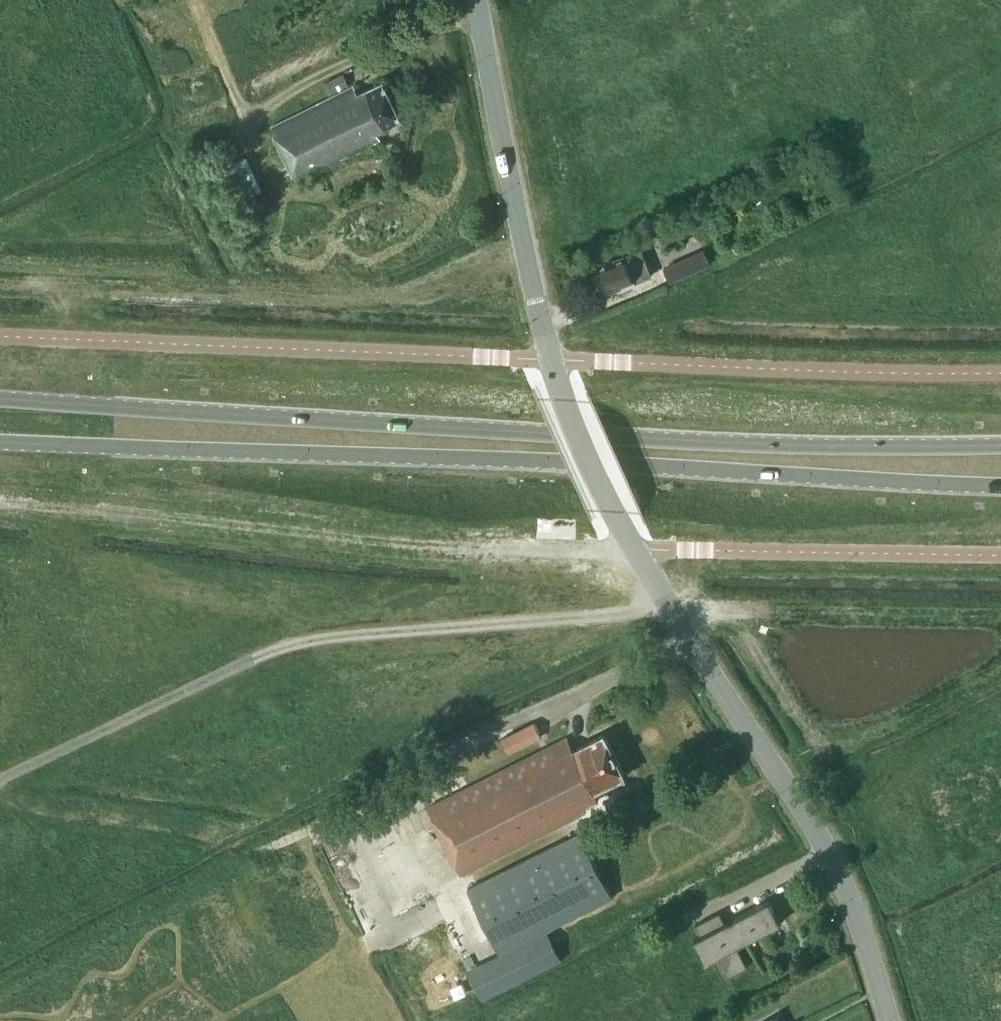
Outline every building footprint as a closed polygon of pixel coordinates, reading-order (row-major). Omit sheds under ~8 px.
[(330,96),(349,86),(343,72),(323,82),(330,96)] [(403,119),(384,80),(359,92),(356,86),(274,124),(299,178),(382,139),(378,130),(403,119)] [(240,198),(262,188),(246,153),(224,163),(240,198)] [(604,291),(618,286),(619,290),(623,289),(624,292),(636,288),(634,284),(654,277),(643,248),(630,252),(595,264),(604,291)] [(715,261),(709,248),(663,269),(668,282),(715,261)] [(538,721),(503,737),(510,750),(520,745),(520,744),(544,733),(538,721)] [(606,733),(574,748),(568,736),(428,806),(462,874),(602,805),(596,791),(627,775),(606,733)] [(581,831),(467,888),(499,952),(613,896),(581,831)] [(737,945),(781,922),(769,900),(725,922),(720,912),(696,924),(702,934),(694,938),(706,961),(713,957),(724,978),(748,966),(737,945)] [(548,930),(469,969),(483,998),(562,958),(548,930)]
